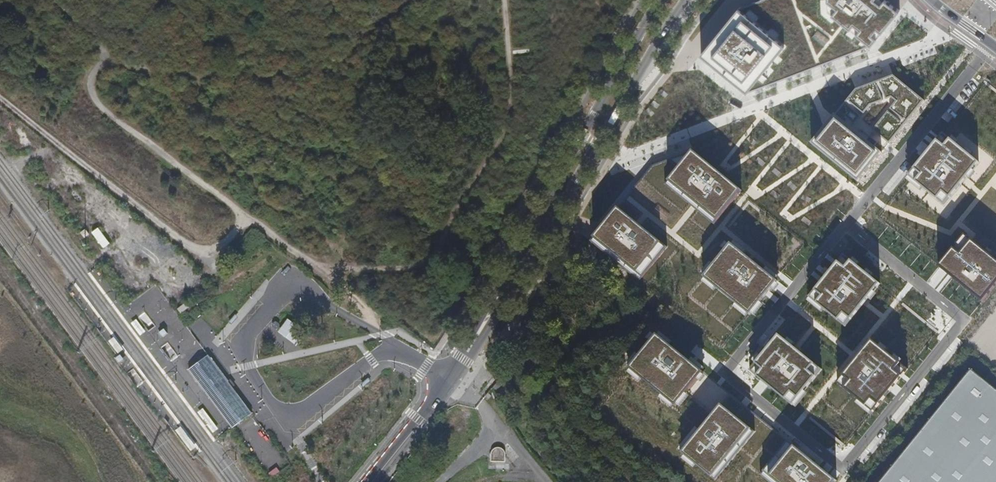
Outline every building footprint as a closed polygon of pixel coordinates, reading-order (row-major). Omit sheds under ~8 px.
[(739,9),(704,54),(748,88),(875,44),(901,10),(889,0),(764,0),(739,9)] [(895,74),(859,88),(813,144),(859,181),(883,152),(853,127),(872,104),(893,96),(898,100),(875,129),(891,142),(926,100),(895,74)] [(980,161),(944,133),(910,175),(946,204),(980,161)] [(695,150),(656,164),(619,210),(595,240),(643,279),(667,249),(700,208),(717,222),(743,189),(695,150)] [(90,232),(101,249),(108,245),(97,227),(90,232)] [(940,265),(983,301),(995,285),(995,258),(966,233),(940,265)] [(782,282),(731,243),(706,276),(754,316),(782,282)] [(881,285),(848,259),(815,298),(849,325),(881,285)] [(276,332),(293,344),(302,331),(285,319),(276,332)] [(706,370),(660,332),(632,366),(678,404),(706,370)] [(823,368),(782,335),(755,368),(796,402),(823,368)] [(913,366),(878,338),(843,382),(877,410),(913,366)] [(219,370),(207,354),(197,362),(188,369),(198,382),(208,395),(232,427),(251,413),(228,381),(219,370)] [(979,364),(880,481),(995,481),(995,378),(979,364)] [(733,392),(719,410),(685,451),(717,478),(752,436),(776,455),(763,473),(774,481),(835,481),(839,478),(790,438),(733,392)] [(492,455),(491,462),(506,463),(506,456),(505,453),(503,450),(502,450),(500,449),(497,449),(495,450),(494,451),(492,453),(492,455)]
